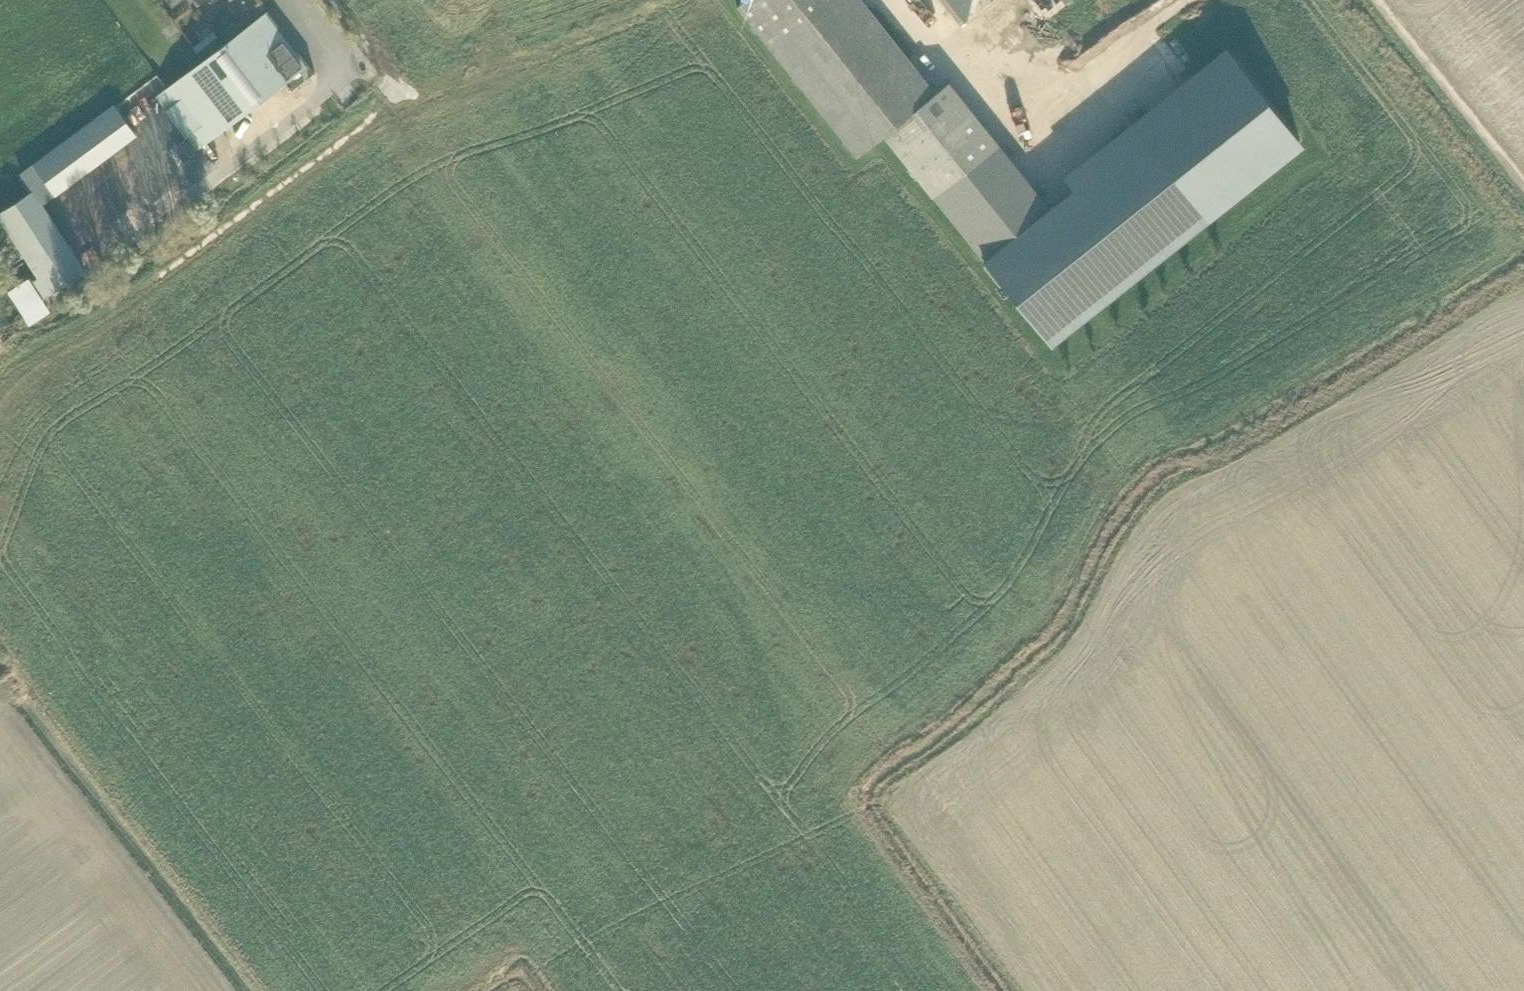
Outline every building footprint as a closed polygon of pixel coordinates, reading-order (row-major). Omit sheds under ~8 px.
[(856,156),(884,133),(934,195),(983,258),(1047,208),(948,82),(936,92),(863,0),(743,0),(737,5),(856,156)] [(963,24),(993,0),(944,0),(963,24)] [(162,109),(142,124),(183,179),(202,165),(206,162),(197,149),(249,109),(308,65),(309,63),(268,9),(156,95),(165,107),(162,109)] [(1236,59),(983,259),(1048,341),(1300,141),(1236,59)] [(117,107),(52,155),(72,182),(137,134),(117,107)] [(38,277),(33,280),(44,297),(87,269),(34,190),(0,212),(0,218),(38,277)] [(21,311),(42,298),(30,278),(9,291),(21,311)]
